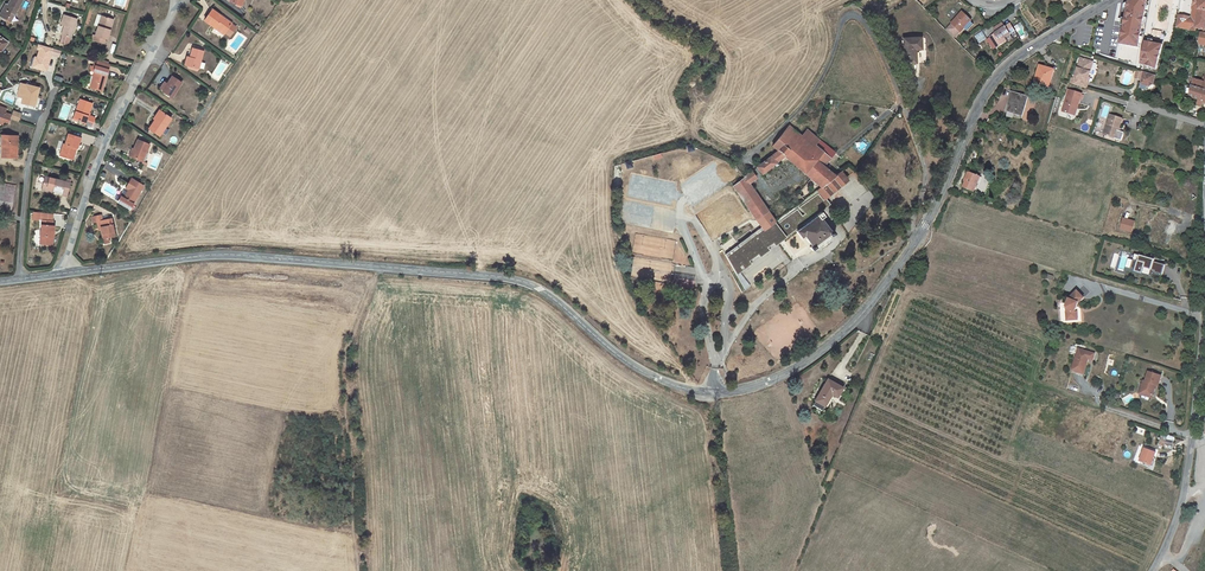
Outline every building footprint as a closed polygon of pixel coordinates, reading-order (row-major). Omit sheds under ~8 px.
[(15,15),(23,0),(10,0),(8,5),(5,4),(0,14),(0,16),(7,20),(11,13),(15,15)] [(1128,1),(1119,46),(1139,50),(1149,0),(1129,0),(1128,1)] [(1192,10),(1193,10),(1191,18),(1186,17),(1186,16),(1183,15),(1183,16),(1178,16),(1176,27),(1196,32),(1196,29),(1204,31),(1204,0),(1194,0),(1192,10)] [(204,21),(214,28),(215,27),(225,34),(225,33),(230,37),(237,28),(231,24),(212,10),(204,21)] [(961,32),(972,21),(963,12),(952,24),(947,30),(955,37),(960,32),(961,32)] [(77,19),(64,15),(61,24),(64,25),(61,35),(62,35),(60,43),(67,45),(68,45),(70,38),(71,38),(77,19)] [(96,36),(106,40),(107,40),(114,20),(103,17),(100,27),(99,26),(96,36)] [(991,37),(997,48),(1006,42),(1005,39),(1011,35),(1010,33),(1015,30),(1010,24),(1005,28),(1002,23),(994,28),(997,33),(991,37)] [(214,28),(224,35),(225,34),(215,27),(214,28)] [(922,50),(921,38),(904,39),(905,64),(916,63),(916,50),(922,50)] [(1163,44),(1145,40),(1139,65),(1156,69),(1163,44)] [(53,48),(39,44),(38,49),(40,49),(35,67),(47,71),(53,48)] [(1106,48),(1106,57),(1118,58),(1119,48),(1106,48)] [(188,66),(199,69),(204,52),(193,49),(190,58),(188,66)] [(1069,84),(1086,89),(1088,83),(1087,82),(1088,78),(1089,78),(1090,72),(1089,72),(1092,62),(1081,59),(1075,79),(1071,78),(1069,84)] [(102,91),(110,64),(109,64),(98,61),(96,68),(95,71),(90,88),(102,91)] [(1049,81),(1051,82),(1054,70),(1040,66),(1037,75),(1039,76),(1039,77),(1038,77),(1036,84),(1047,88),(1049,81)] [(172,77),(167,85),(164,90),(162,92),(172,98),(182,83),(172,77)] [(1204,91),(1204,81),(1203,80),(1201,80),(1201,81),(1196,80),(1197,77),(1194,77),(1192,87),(1202,90),(1204,91)] [(39,89),(21,84),(18,97),(22,98),(21,103),(35,106),(39,89)] [(1192,87),(1190,97),(1199,100),(1198,103),(1198,104),(1199,104),(1199,105),(1200,105),(1201,105),(1201,104),(1202,103),(1203,101),(1204,102),(1204,91),(1202,90),(1192,87)] [(1082,95),(1069,91),(1062,112),(1073,115),(1076,108),(1077,109),(1082,95)] [(1010,102),(1007,111),(1015,114),(1015,116),(1022,118),(1028,98),(1012,93),(1009,102),(1010,102)] [(80,120),(79,122),(86,124),(86,125),(92,127),(95,118),(89,116),(93,104),(80,100),(74,118),(80,120)] [(11,119),(9,118),(10,115),(5,113),(7,110),(0,107),(0,123),(3,124),(4,122),(10,123),(11,119)] [(14,111),(11,119),(19,121),(22,114),(14,111)] [(157,121),(162,113),(159,111),(154,119),(155,120),(157,121)] [(155,120),(150,129),(149,129),(160,136),(171,119),(162,113),(157,121),(155,120)] [(1114,139),(1117,130),(1119,130),(1122,121),(1110,117),(1104,136),(1114,139)] [(789,126),(772,146),(778,151),(784,157),(811,179),(823,165),(824,167),(831,158),(815,145),(819,140),(817,138),(807,130),(802,136),(789,126)] [(64,150),(62,150),(60,156),(73,160),(75,153),(73,152),(75,147),(76,148),(78,148),(80,139),(69,135),(68,135),(65,145),(64,150)] [(17,158),(17,136),(3,136),(2,158),(17,158)] [(131,156),(143,162),(150,145),(138,140),(133,149),(131,156)] [(815,145),(831,158),(835,153),(829,148),(819,140),(815,145)] [(1196,153),(1201,154),(1202,153),(1202,150),(1203,147),(1194,146),(1192,152),(1196,153)] [(757,167),(762,174),(775,164),(777,167),(779,165),(777,162),(784,157),(778,151),(757,167)] [(811,179),(821,188),(835,176),(824,167),(823,165),(811,179)] [(757,167),(757,168),(752,172),(757,179),(762,174),(757,167)] [(748,175),(753,181),(757,179),(752,172),(748,175)] [(840,172),(835,176),(821,188),(817,191),(824,199),(842,185),(845,182),(847,181),(840,172)] [(976,186),(980,177),(968,172),(965,179),(968,180),(967,181),(965,180),(964,182),(965,183),(963,188),(974,192),(977,187),(976,186)] [(753,181),(748,175),(745,177),(733,186),(750,210),(761,201),(750,184),(753,181)] [(70,183),(45,177),(42,188),(52,191),(63,193),(67,194),(70,183)] [(1170,194),(1173,180),(1162,178),(1159,191),(1170,194)] [(130,209),(133,204),(144,186),(132,179),(126,188),(129,190),(124,199),(121,197),(118,202),(130,209)] [(0,183),(0,193),(4,194),(13,196),(15,186),(0,183)] [(4,194),(1,208),(10,210),(13,196),(4,194)] [(824,201),(818,195),(799,208),(804,215),(802,217),(797,210),(776,225),(784,236),(801,224),(803,226),(803,227),(818,217),(817,216),(820,214),(816,209),(825,202),(824,201)] [(824,201),(825,202),(816,209),(820,214),(821,213),(830,206),(825,200),(824,201)] [(756,220),(768,212),(761,201),(750,210),(756,220)] [(768,212),(756,220),(761,228),(752,234),(725,255),(734,272),(736,275),(751,264),(749,262),(757,256),(759,258),(769,251),(767,248),(772,244),(774,247),(786,239),(784,236),(776,225),(775,223),(774,220),(768,212)] [(42,237),(42,244),(53,245),(54,226),(53,226),(53,221),(52,221),(53,214),(44,213),(43,221),(42,221),(41,237),(42,237)] [(829,234),(831,237),(835,234),(832,231),(830,232),(821,219),(824,217),(821,213),(820,214),(817,216),(818,217),(803,227),(796,233),(801,239),(805,236),(812,246),(811,247),(813,251),(816,248),(815,246),(829,234)] [(93,217),(94,223),(97,222),(99,221),(101,230),(103,239),(104,239),(105,244),(110,243),(109,238),(115,236),(111,219),(102,221),(101,216),(93,217)] [(1134,221),(1124,219),(1121,229),(1131,231),(1134,221)] [(1155,226),(1156,226),(1153,240),(1163,243),(1167,229),(1165,229),(1166,223),(1165,223),(1157,220),(1156,220),(1155,226)] [(801,224),(784,236),(786,239),(803,226),(801,224)] [(833,239),(832,238),(831,237),(829,234),(815,246),(816,248),(818,250),(832,241),(832,240),(833,239)] [(1138,260),(1133,259),(1130,268),(1135,269),(1135,271),(1142,273),(1144,267),(1151,270),(1154,270),(1153,274),(1161,277),(1165,264),(1154,261),(1154,259),(1139,255),(1138,260)] [(759,258),(757,256),(749,262),(751,264),(759,258)] [(731,274),(741,294),(750,287),(740,274),(737,276),(736,275),(734,272),(731,274)] [(694,281),(680,278),(674,277),(673,285),(693,289),(694,281)] [(1066,311),(1067,320),(1075,319),(1075,311),(1074,311),(1076,308),(1074,307),(1076,305),(1077,305),(1078,302),(1079,302),(1084,297),(1077,290),(1069,298),(1065,305),(1067,308),(1066,311)] [(1091,356),(1090,353),(1078,349),(1071,371),(1083,374),(1087,362),(1085,362),(1086,359),(1088,360),(1090,358),(1091,356)] [(1142,392),(1152,396),(1155,388),(1154,387),(1155,385),(1156,385),(1158,386),(1162,376),(1148,372),(1146,381),(1144,381),(1141,388),(1143,388),(1142,392)] [(842,388),(828,380),(815,400),(824,406),(825,406),(832,394),(837,397),(842,388)] [(1151,398),(1152,396),(1142,392),(1143,388),(1141,388),(1139,394),(1151,398)] [(824,406),(815,400),(813,404),(822,410),(824,406)] [(1173,446),(1175,437),(1164,433),(1161,442),(1173,446)] [(1156,453),(1145,449),(1140,462),(1151,466),(1156,453)]
